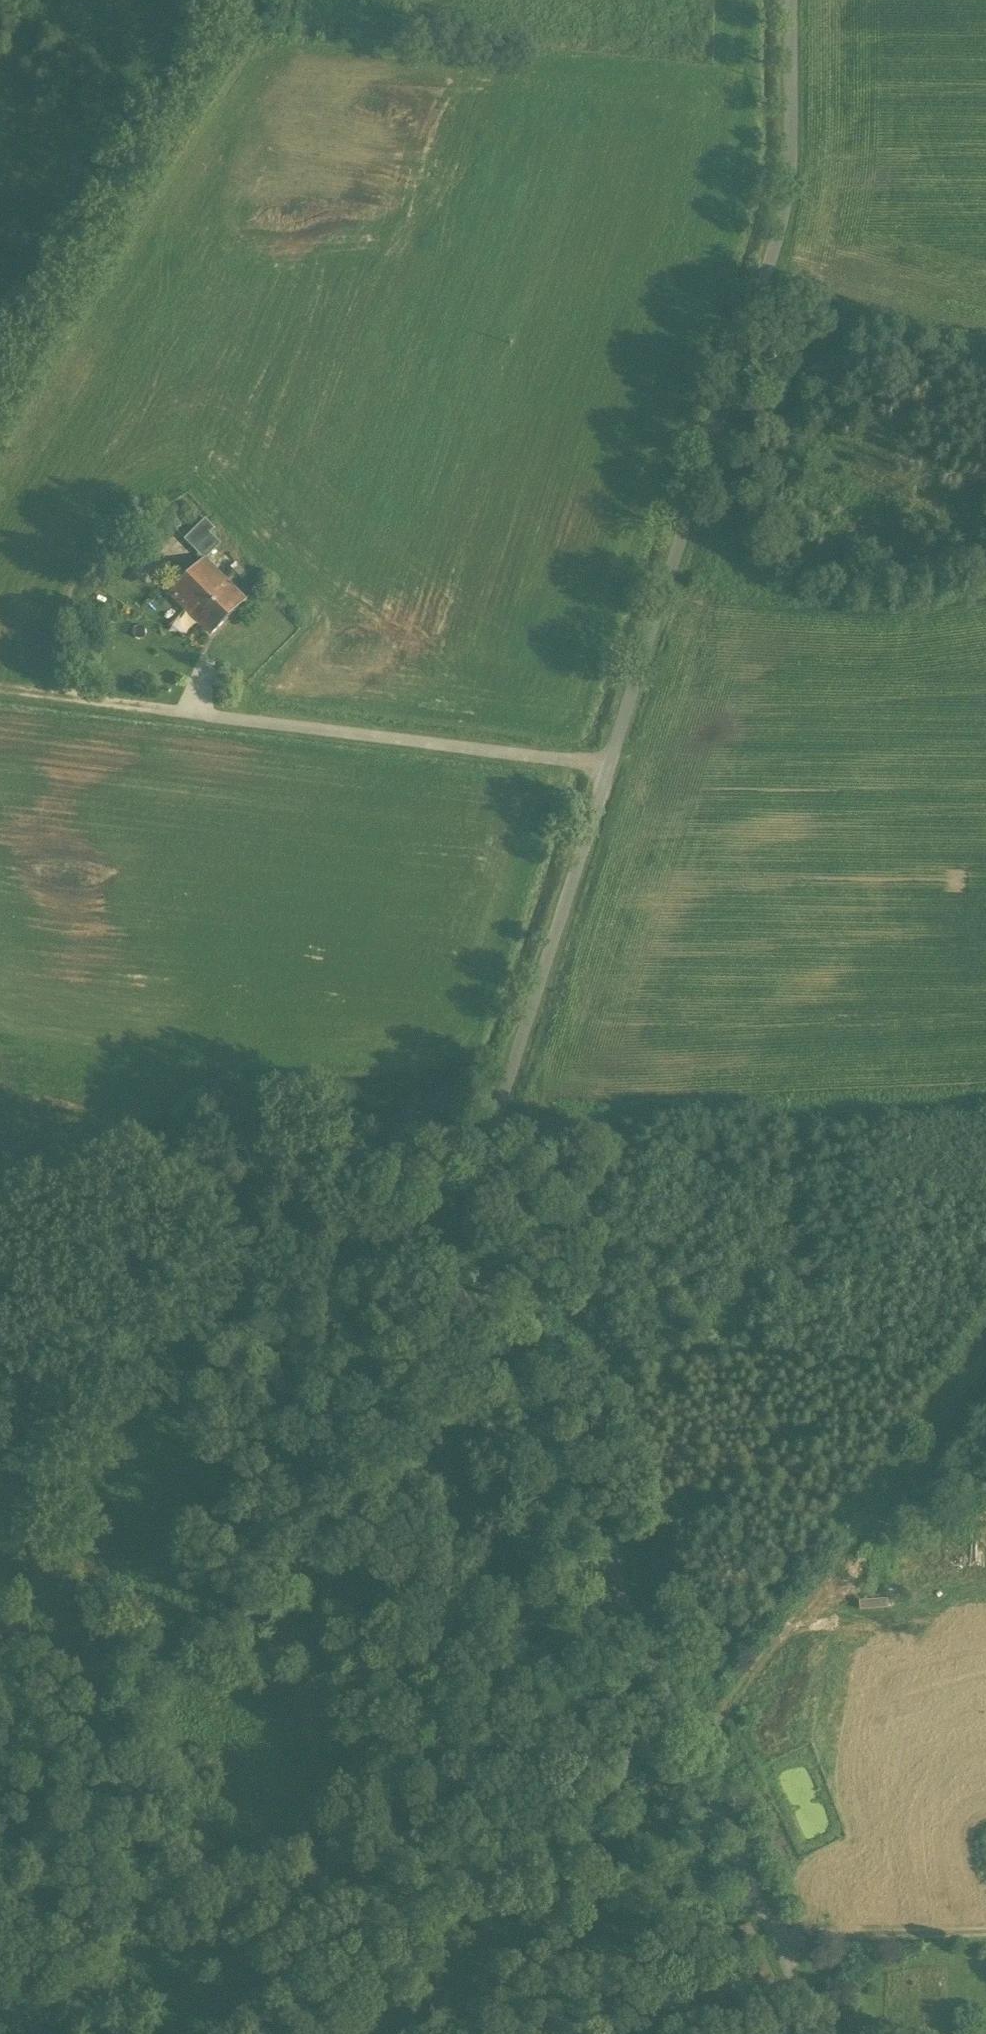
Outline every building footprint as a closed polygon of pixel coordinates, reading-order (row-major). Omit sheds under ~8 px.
[(172,506),(138,540),(152,554),(186,519),(172,506)] [(183,605),(217,571),(203,559),(170,592),(183,605)] [(217,571),(183,605),(211,633),(245,599),(217,571)]
